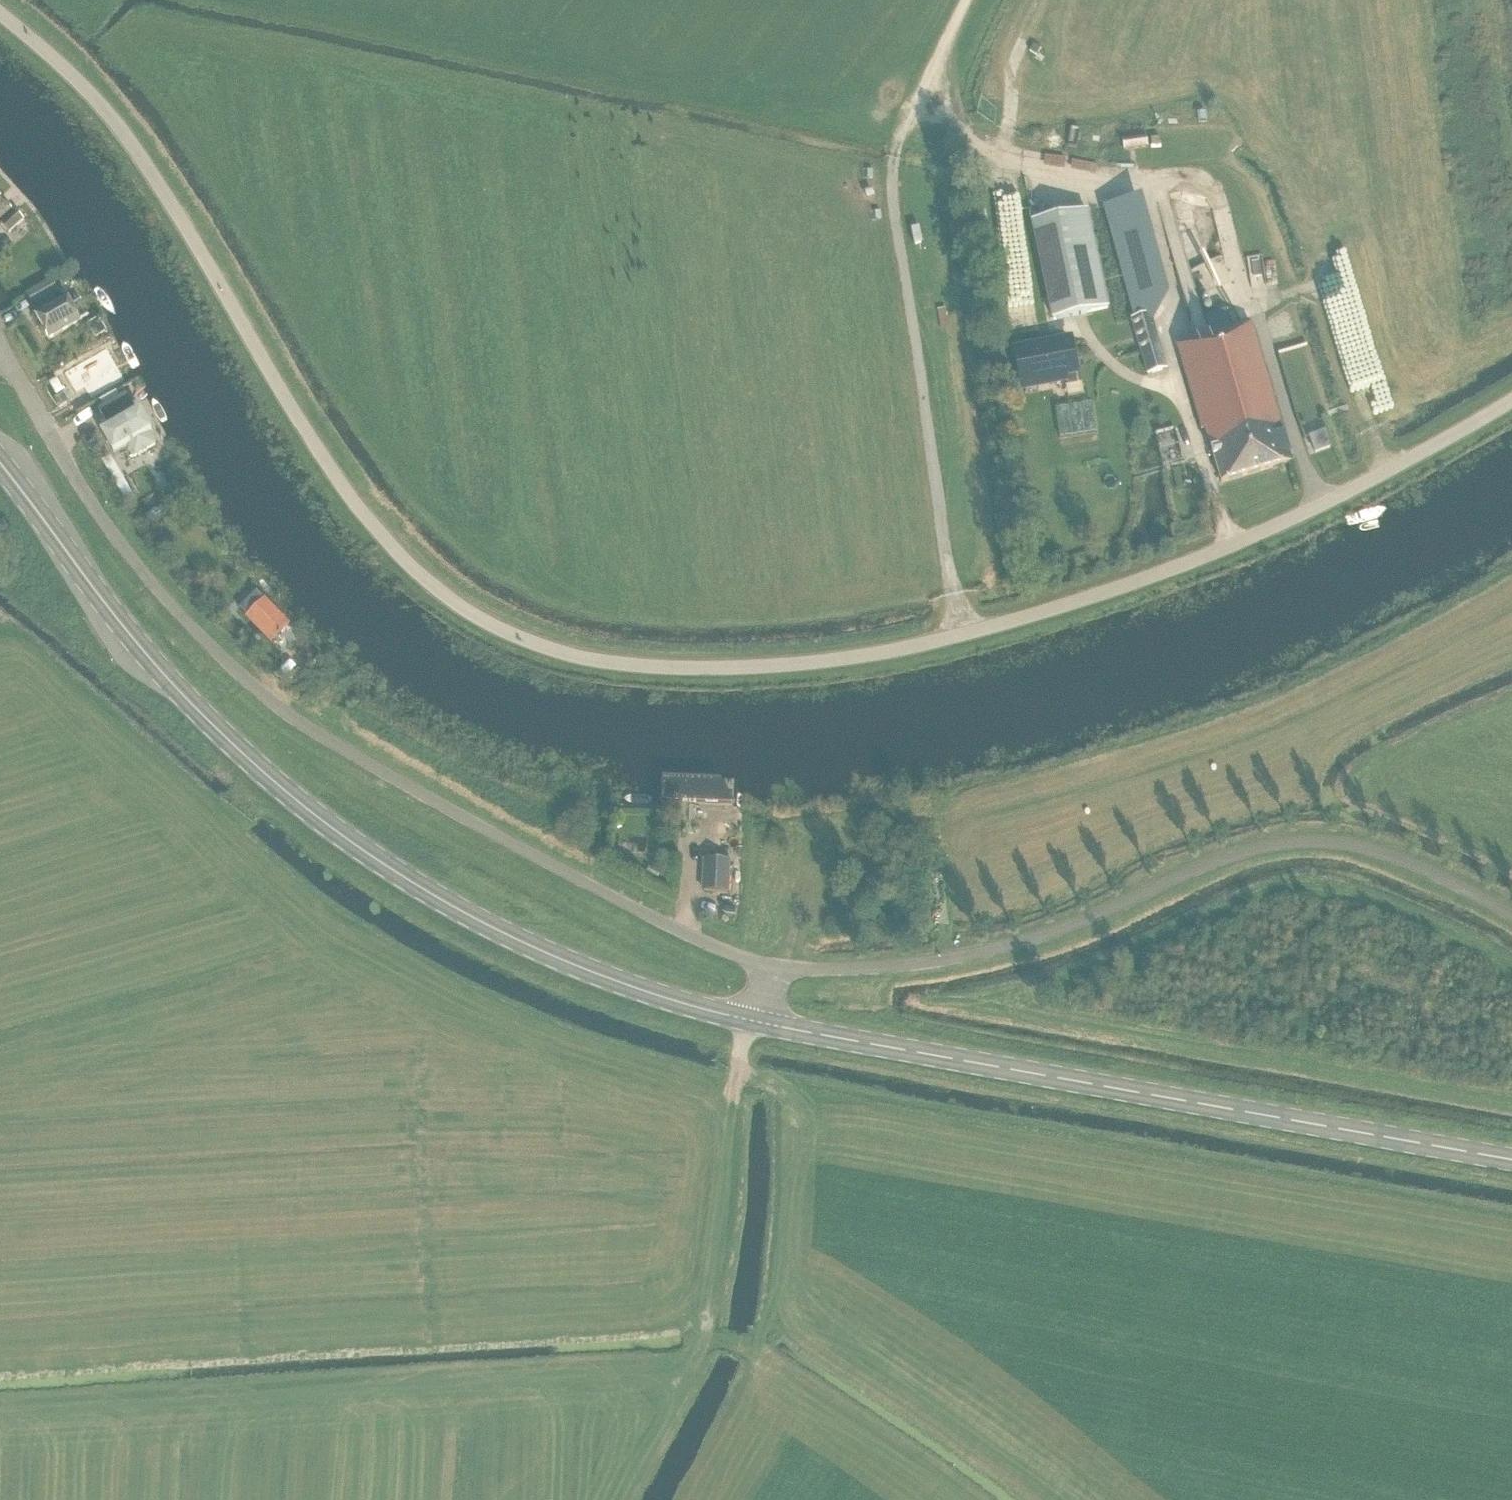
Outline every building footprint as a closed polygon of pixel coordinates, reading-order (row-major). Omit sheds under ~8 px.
[(1070,124),(1063,143),(1073,147),(1080,127),(1070,124)] [(1123,134),(1126,146),(1150,141),(1147,129),(1123,134)] [(12,209),(0,196),(0,220),(12,209)] [(1102,206),(1133,320),(1150,314),(1152,321),(1154,321),(1168,293),(1141,196),(1102,206)] [(1052,319),(1107,307),(1086,210),(1032,221),(1052,319)] [(9,233),(23,220),(15,211),(1,224),(9,233)] [(59,302),(49,284),(25,299),(31,310),(35,308),(39,313),(34,316),(48,340),(79,322),(88,317),(80,302),(71,307),(66,298),(59,302)] [(1234,329),(1228,311),(1204,317),(1209,336),(1177,345),(1201,430),(1205,429),(1220,482),(1291,462),(1251,324),(1234,329)] [(1147,375),(1165,369),(1152,321),(1150,314),(1133,320),(1132,320),(1147,375)] [(1017,352),(1024,392),(1077,381),(1069,342),(1017,352)] [(113,369),(104,353),(94,359),(92,356),(66,371),(77,390),(102,375),(105,380),(99,384),(105,395),(127,383),(121,372),(116,374),(113,369)] [(136,411),(126,394),(98,410),(108,427),(100,431),(113,455),(128,447),(133,457),(155,444),(149,435),(152,433),(138,409),(136,411)] [(1097,427),(1096,398),(1059,400),(1060,428),(1097,427)] [(1326,424),(1309,431),(1316,449),(1333,442),(1326,424)] [(249,598),(239,608),(247,616),(246,617),(271,643),(273,642),(283,631),(289,626),(264,600),(263,601),(255,593),(249,598)] [(729,891),(731,859),(704,858),(702,890),(729,891)]
